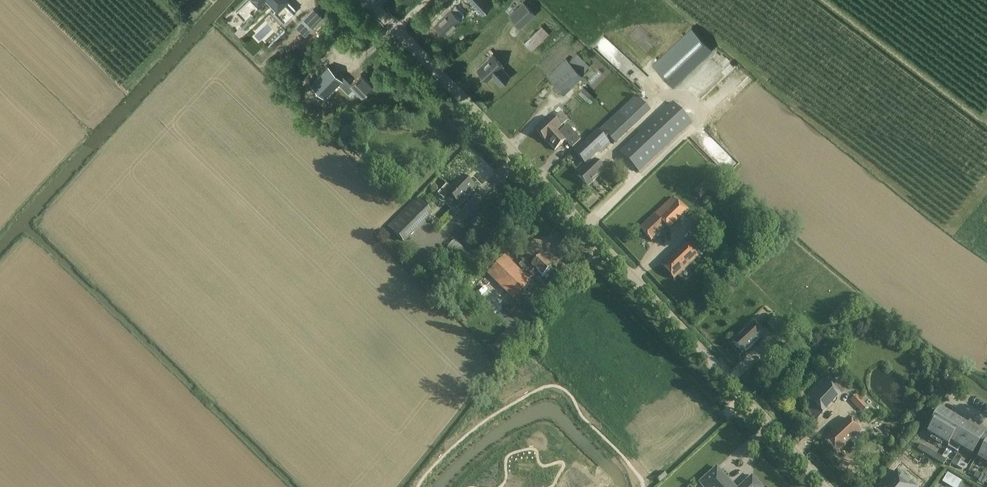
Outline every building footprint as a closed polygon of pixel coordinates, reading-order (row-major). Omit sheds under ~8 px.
[(277,7),(275,9),(274,11),(284,21),(293,12),(283,1),(285,0),(270,0),(277,7)] [(487,0),(468,0),(482,15),(492,6),(487,0)] [(524,1),(508,15),(520,28),(536,14),(524,1)] [(243,4),(236,11),(244,19),(251,12),(243,4)] [(460,20),(451,10),(436,25),(445,34),(460,20)] [(312,26),(305,19),(298,26),(305,33),(312,26)] [(524,42),(532,50),(550,33),(542,25),(524,42)] [(712,49),(692,28),(653,64),(673,86),(712,49)] [(590,65),(577,53),(569,61),(566,58),(547,77),(564,94),(583,75),(581,74),(590,65)] [(494,78),(501,84),(510,76),(501,67),(503,66),(493,55),(477,69),(488,80),(494,75),(496,77),(494,78)] [(338,71),(337,72),(329,65),(315,79),(331,96),(343,84),(346,87),(350,91),(354,87),(362,95),(373,85),(361,73),(351,84),(350,83),(347,79),(338,71)] [(592,83),(601,74),(597,70),(588,79),(592,83)] [(579,92),(586,99),(591,93),(584,86),(579,92)] [(651,112),(636,96),(598,131),(597,131),(574,153),(586,165),(600,152),(601,153),(610,145),(609,143),(611,141),(615,146),(651,112)] [(692,123),(673,103),(620,153),(639,173),(692,123)] [(536,132),(545,142),(556,132),(560,127),(561,127),(569,120),(561,111),(553,119),(552,118),(536,132)] [(377,128),(372,123),(356,139),(361,144),(377,128)] [(556,132),(545,142),(546,142),(555,151),(566,141),(573,148),(581,140),(567,125),(559,133),(557,131),(561,128),(561,127),(560,127),(556,132)] [(629,134),(616,146),(620,151),(633,139),(629,134)] [(366,151),(358,143),(352,148),(360,157),(366,151)] [(604,171),(595,161),(578,177),(587,187),(604,171)] [(475,187),(464,176),(451,189),(447,185),(438,194),(443,200),(450,193),(454,196),(452,198),(458,205),(475,187)] [(714,187),(707,179),(702,183),(693,191),(701,199),(714,187)] [(433,214),(417,197),(388,226),(404,243),(433,214)] [(689,212),(672,198),(640,229),(651,241),(665,228),(669,231),(689,212)] [(740,220),(748,229),(753,225),(745,216),(740,220)] [(470,268),(478,260),(455,239),(448,247),(470,268)] [(702,250),(693,240),(687,246),(686,244),(662,266),(674,280),(698,258),(696,256),(702,250)] [(488,275),(514,299),(530,281),(504,257),(488,275)] [(531,267),(527,272),(534,278),(538,273),(543,277),(552,268),(540,257),(531,267)] [(778,322),(774,317),(767,324),(780,336),(787,330),(779,322),(778,322)] [(760,338),(750,327),(733,343),(742,354),(760,338)] [(781,346),(787,353),(792,349),(786,342),(781,346)] [(752,365),(766,350),(759,344),(746,359),(752,365)] [(843,391),(829,376),(825,380),(823,378),(805,397),(812,403),(807,409),(817,419),(822,414),(823,415),(841,395),(840,395),(843,391)] [(850,401),(861,412),(867,406),(857,395),(850,401)] [(940,411),(927,433),(948,446),(950,443),(971,455),(982,436),(940,411)] [(825,441),(837,453),(850,441),(854,445),(864,435),(861,431),(848,418),(825,441)] [(909,445),(901,454),(931,477),(938,467),(909,445)] [(917,449),(927,455),(930,450),(920,445),(917,449)] [(927,455),(939,462),(941,457),(930,450),(927,455)] [(962,470),(966,469),(967,467),(954,459),(951,464),(957,467),(962,470)] [(717,468),(700,483),(703,486),(735,486),(717,468)] [(668,476),(663,471),(655,478),(660,484),(668,476)] [(911,482),(909,484),(902,477),(903,476),(897,471),(884,486),(916,486),(911,482)] [(948,473),(942,482),(950,486),(959,486),(962,482),(948,473)] [(752,476),(741,486),(762,486),(752,476)]
